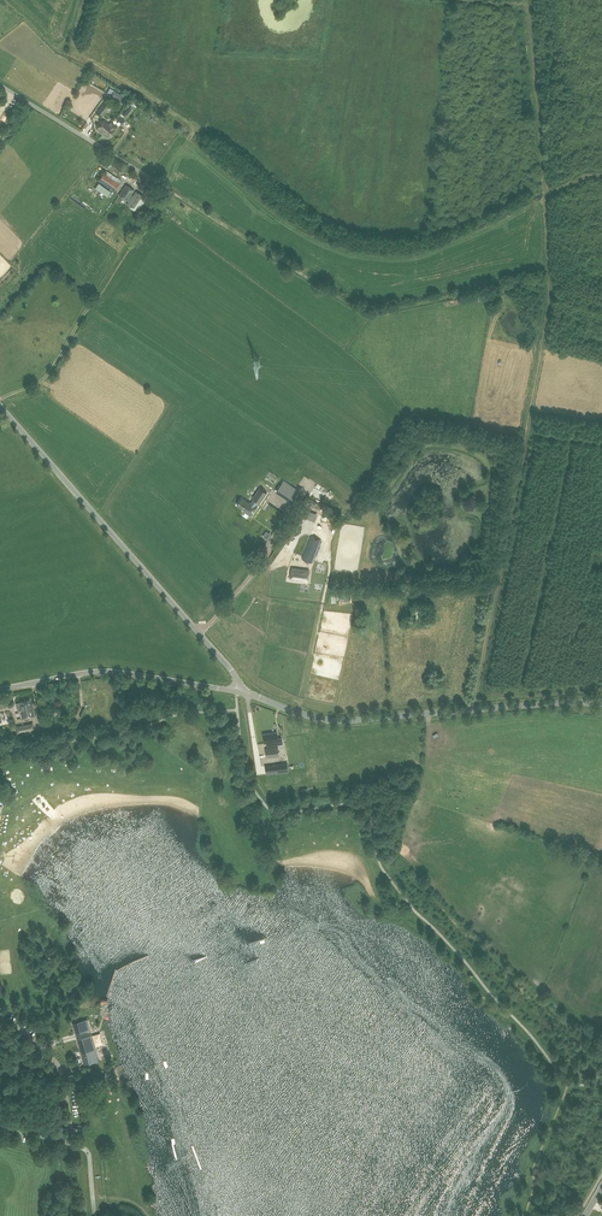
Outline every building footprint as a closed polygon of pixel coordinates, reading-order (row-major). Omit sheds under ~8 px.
[(124,104),(128,98),(112,90),(113,89),(110,87),(107,94),(111,96),(110,97),(124,104)] [(97,111),(102,115),(108,108),(103,104),(97,111)] [(126,112),(122,109),(118,115),(122,118),(126,112)] [(114,118),(122,123),(124,120),(117,114),(114,118)] [(103,120),(97,129),(104,135),(111,123),(110,122),(109,124),(103,120)] [(117,127),(111,123),(104,135),(108,138),(117,127)] [(112,161),(108,167),(118,174),(122,168),(112,161)] [(121,181),(123,178),(108,167),(106,170),(121,181)] [(113,191),(119,183),(104,173),(98,181),(113,191)] [(136,192),(133,197),(130,196),(134,191),(126,185),(119,195),(129,202),(127,205),(137,212),(146,199),(136,192)] [(111,192),(102,186),(99,191),(108,197),(111,192)] [(149,195),(156,198),(160,191),(153,188),(149,195)] [(274,488),(276,483),(278,484),(282,476),(266,467),(263,472),(267,474),(262,481),(274,488)] [(284,481),(277,491),(292,501),(299,491),(284,481)] [(255,498),(252,502),(250,501),(249,502),(242,497),(237,505),(252,515),(258,506),(256,505),(258,501),(255,498)] [(248,514),(246,518),(264,526),(266,522),(248,514)] [(312,529),(317,521),(310,517),(305,525),(312,529)] [(310,536),(302,559),(312,563),(321,540),(310,536)] [(307,582),(309,570),(293,567),(291,580),(307,582)] [(30,700),(20,702),(21,709),(20,710),(22,718),(34,715),(33,708),(32,703),(31,703),(30,700)] [(15,726),(16,733),(33,729),(32,723),(15,726)] [(275,745),(274,742),(279,742),(277,732),(263,734),(265,743),(266,743),(267,746),(275,745)] [(279,756),(278,747),(266,748),(267,758),(279,756)] [(276,773),(289,771),(287,762),(275,764),(276,773)] [(73,1023),(76,1033),(83,1031),(80,1021),(73,1023)] [(97,1061),(90,1036),(77,1039),(84,1065),(97,1061)]
